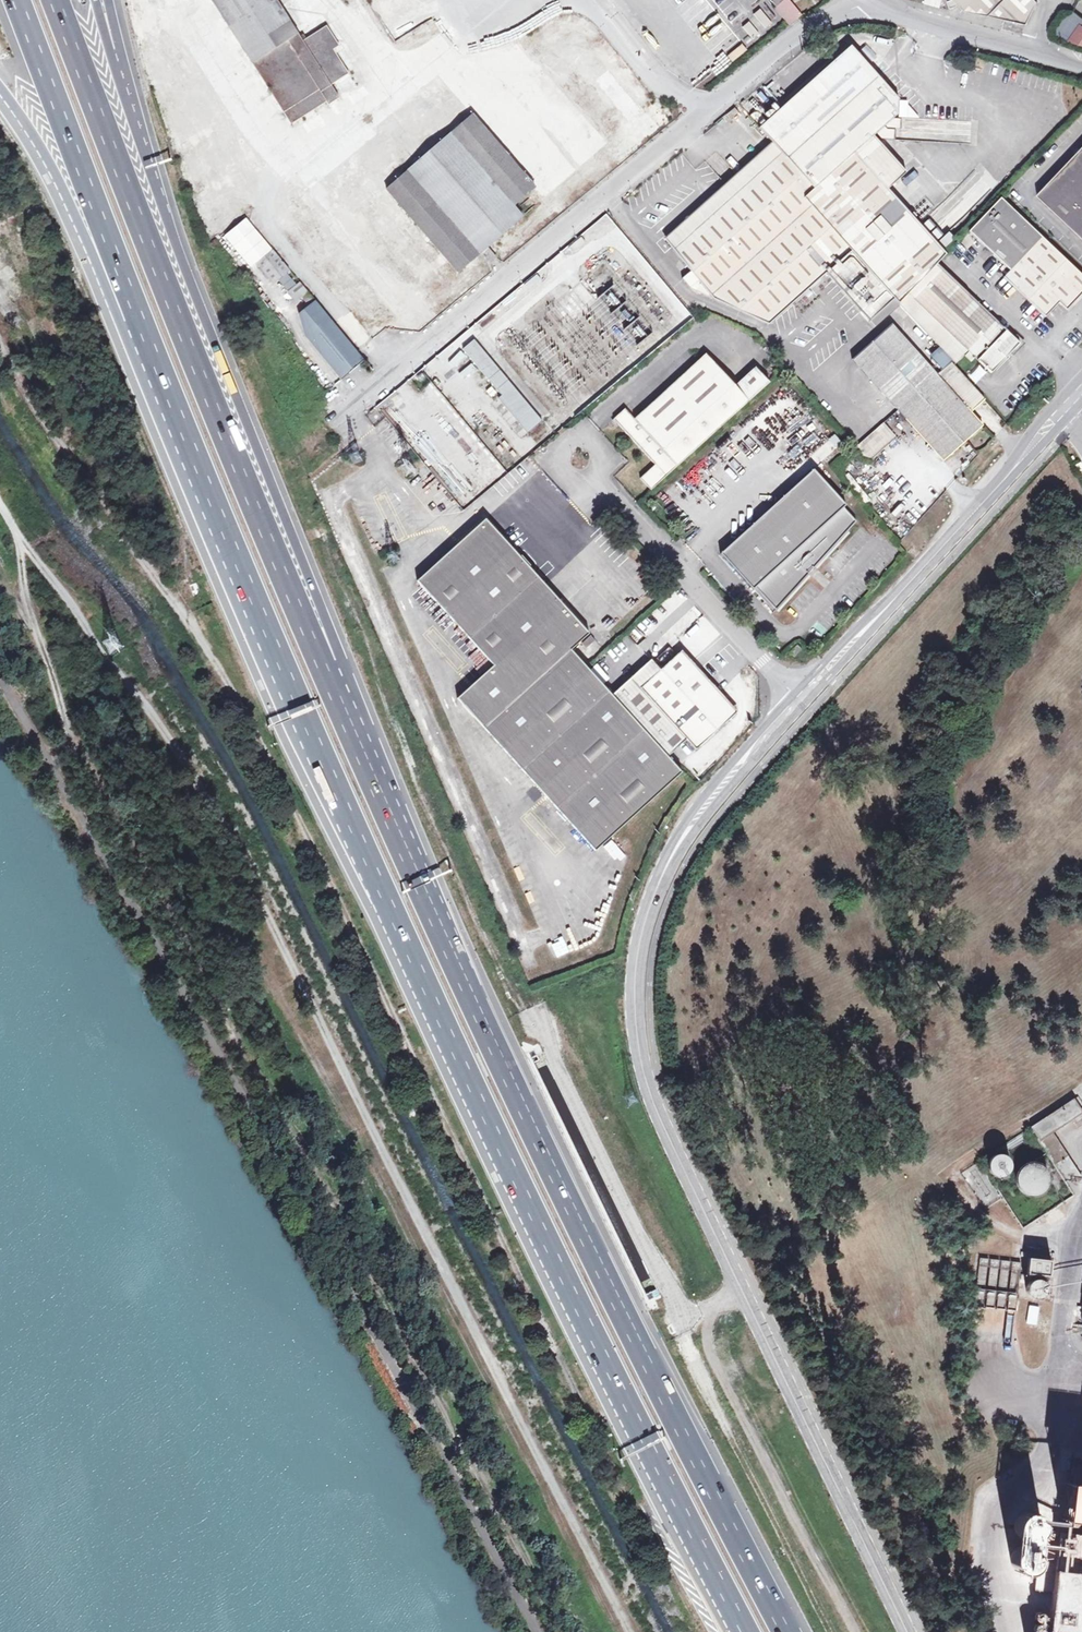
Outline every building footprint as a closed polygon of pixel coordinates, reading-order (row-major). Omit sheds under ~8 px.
[(292,124),(327,102),(328,105),(338,98),(331,86),(349,74),(336,54),(335,55),(332,51),(339,46),(327,27),(307,39),(303,42),(300,37),(298,34),(286,15),(281,7),(277,0),(212,0),(292,124)] [(292,0),(281,7),(286,15),(298,34),(310,27),(292,0)] [(790,25),(802,15),(790,0),(785,0),(775,8),(790,25)] [(1034,0),(951,0),(950,1),(948,1),(950,8),(957,6),(958,4),(965,11),(1026,24),(1037,3),(1034,0)] [(760,9),(754,14),(766,29),(772,24),(760,9)] [(749,22),(743,27),(753,39),(759,34),(749,22)] [(1079,28),(1070,43),(1081,46),(1081,31),(1079,28)] [(855,153),(873,136),(898,115),(898,98),(851,45),(759,128),(780,151),(672,247),(714,295),(770,324),(827,273),(851,252),(904,310),(956,364),(964,356),(968,352),(975,358),(991,373),(1019,343),(936,264),(946,254),(884,185),(855,153)] [(738,47),(728,55),(732,61),(743,53),(738,47)] [(343,89),(353,82),(350,77),(340,83),(343,89)] [(738,111),(734,107),(727,113),(731,117),(738,111)] [(474,114),(452,133),(515,205),(537,186),(474,114)] [(515,205),(452,133),(387,189),(459,272),(481,253),(490,263),(498,256),(489,246),(524,216),(515,205)] [(902,169),(873,136),(855,153),(884,185),(902,169)] [(672,247),(780,151),(772,142),(725,184),(664,238),(672,247)] [(1036,195),(1081,239),(1081,146),(1036,195)] [(1059,302),(1062,306),(1069,306),(1081,293),(1081,277),(1000,199),(969,231),(1011,271),(1004,278),(1045,317),(1059,302)] [(13,233),(23,229),(21,222),(20,219),(10,223),(13,233)] [(922,224),(928,232),(935,228),(929,219),(922,224)] [(930,233),(936,241),(943,235),(936,228),(930,233)] [(948,231),(937,242),(944,248),(954,238),(948,231)] [(273,283),(288,271),(271,252),(256,264),(273,283)] [(295,302),(302,296),(310,305),(299,314),(307,337),(342,379),(363,361),(299,284),(288,293),(295,302)] [(503,300),(491,310),(498,318),(510,309),(503,300)] [(958,399),(973,386),(952,363),(938,376),(889,322),(882,328),(886,332),(853,360),(943,461),(982,426),(970,413),(958,399)] [(24,327),(14,333),(17,339),(27,333),(24,327)] [(502,396),(498,399),(528,433),(543,421),(475,340),(474,340),(463,350),(502,396)] [(968,352),(964,356),(971,362),(975,358),(968,352)] [(769,382),(756,366),(735,385),(705,353),(634,418),(624,408),(613,419),(654,464),(639,478),(650,489),(769,382)] [(976,384),(985,374),(977,365),(967,374),(976,384)] [(958,399),(970,413),(985,400),(973,386),(958,399)] [(888,415),(883,410),(866,424),(872,428),(888,415)] [(893,435),(883,424),(857,447),(867,458),(893,435)] [(813,469),(842,442),(834,433),(805,460),(813,469)] [(393,436),(387,444),(400,454),(406,447),(393,436)] [(397,465),(406,477),(416,469),(406,457),(397,465)] [(720,553),(752,589),(755,587),(776,609),(809,573),(806,571),(810,566),(813,568),(856,521),(843,507),(845,505),(813,469),(720,553)] [(570,648),(588,632),(484,517),(416,580),(492,664),(456,697),(594,849),(681,770),(570,648)] [(755,587),(752,589),(772,613),(776,609),(755,587)] [(589,634),(581,642),(585,646),(593,639),(589,634)] [(789,653),(794,658),(796,656),(802,649),(797,644),(789,653)] [(686,739),(695,748),(732,715),(733,707),(681,650),(659,670),(640,687),(686,739)] [(640,687),(659,670),(650,659),(612,694),(669,755),(686,739),(640,687)] [(722,738),(745,719),(740,712),(716,731),(722,738)] [(1081,1115),(1081,1110),(1076,1100),(1032,1127),(1072,1190),(1074,1188),(1081,1177),(1053,1134),(1074,1120),(1081,1115)] [(1006,1155),(1003,1154),(1000,1154),(998,1154),(993,1157),(990,1161),(989,1164),(989,1167),(990,1170),(992,1172),(996,1175),(999,1176),(1002,1176),(1007,1174),(1010,1170),(1011,1167),(1011,1164),(1010,1159),(1006,1155)] [(1017,1173),(1016,1180),(1016,1181),(1018,1187),(1022,1192),(1028,1194),(1034,1195),(1039,1193),(1044,1190),(1047,1184),(1048,1178),(1046,1172),(1042,1167),(1037,1164),(1030,1164),(1024,1165),(1021,1168),(1017,1173)] [(1060,1204),(1039,1217),(1043,1223),(1048,1220),(1051,1224),(1066,1214),(1060,1204)] [(988,1258),(979,1257),(973,1306),(982,1307),(988,1258)] [(1051,1260),(1028,1258),(1026,1274),(1049,1276),(1051,1260)] [(999,1260),(990,1259),(984,1307),(993,1309),(999,1260)] [(1010,1261),(1001,1260),(995,1309),(1004,1310),(1010,1261)] [(1020,1262),(1012,1261),(1006,1310),(1015,1311),(1020,1262)] [(1030,1281),(1027,1284),(1026,1287),(1026,1292),(1028,1295),(1031,1298),(1035,1299),(1038,1299),(1042,1298),(1045,1295),(1046,1291),(1046,1286),(1044,1283),(1041,1280),(1038,1279),(1033,1279),(1030,1281)] [(727,1342),(718,1349),(722,1355),(731,1348),(727,1342)] [(1062,1519),(1081,1522),(1081,1465),(1071,1464),(1069,1482),(1066,1482),(1062,1519)] [(1037,1535),(1038,1534),(1040,1531),(1041,1527),(1041,1525),(1040,1521),(1038,1518),(1037,1516),(1034,1514),(1031,1513),(1027,1513),(1023,1514),(1020,1516),(1017,1518),(1016,1521),(1015,1524),(1015,1527),(1016,1531),(1017,1532),(1018,1533),(1018,1534),(1019,1535),(1020,1536),(1021,1537),(1022,1537),(1024,1538),(1025,1538),(1026,1538),(1027,1539),(1029,1538),(1030,1538),(1031,1538),(1032,1538),(1034,1537),(1035,1537),(1036,1536),(1037,1535)] [(1016,1531),(1015,1550),(1016,1549),(1017,1549),(1018,1548),(1019,1547),(1020,1547),(1021,1547),(1023,1546),(1024,1546),(1025,1546),(1027,1547),(1028,1547),(1029,1548),(1030,1548),(1031,1549),(1032,1550),(1033,1550),(1034,1551),(1035,1552),(1035,1553),(1037,1535),(1036,1536),(1035,1537),(1034,1537),(1032,1538),(1031,1538),(1030,1538),(1029,1538),(1027,1539),(1026,1538),(1025,1538),(1024,1538),(1022,1537),(1021,1537),(1020,1536),(1019,1535),(1018,1534),(1018,1533),(1017,1532),(1016,1531)] [(1041,1535),(1034,1590),(1052,1592),(1048,1631),(1081,1631),(1081,1540),(1041,1535)] [(1016,1549),(1015,1550),(1012,1553),(1011,1557),(1011,1561),(1011,1564),(1013,1567),(1016,1570),(1018,1571),(1022,1572),(1024,1572),(1028,1572),(1032,1570),(1034,1567),(1036,1564),(1037,1560),(1037,1557),(1035,1553),(1035,1552),(1034,1551),(1033,1550),(1032,1550),(1031,1549),(1030,1548),(1029,1548),(1028,1547),(1027,1547),(1025,1546),(1024,1546),(1023,1546),(1021,1547),(1020,1547),(1019,1547),(1018,1548),(1017,1549),(1016,1549)] [(1035,1618),(1034,1620),(1035,1624),(1039,1625),(1042,1624),(1044,1622),(1044,1620),(1044,1618),(1043,1617),(1042,1615),(1040,1615),(1037,1615),(1036,1616),(1035,1618)]
